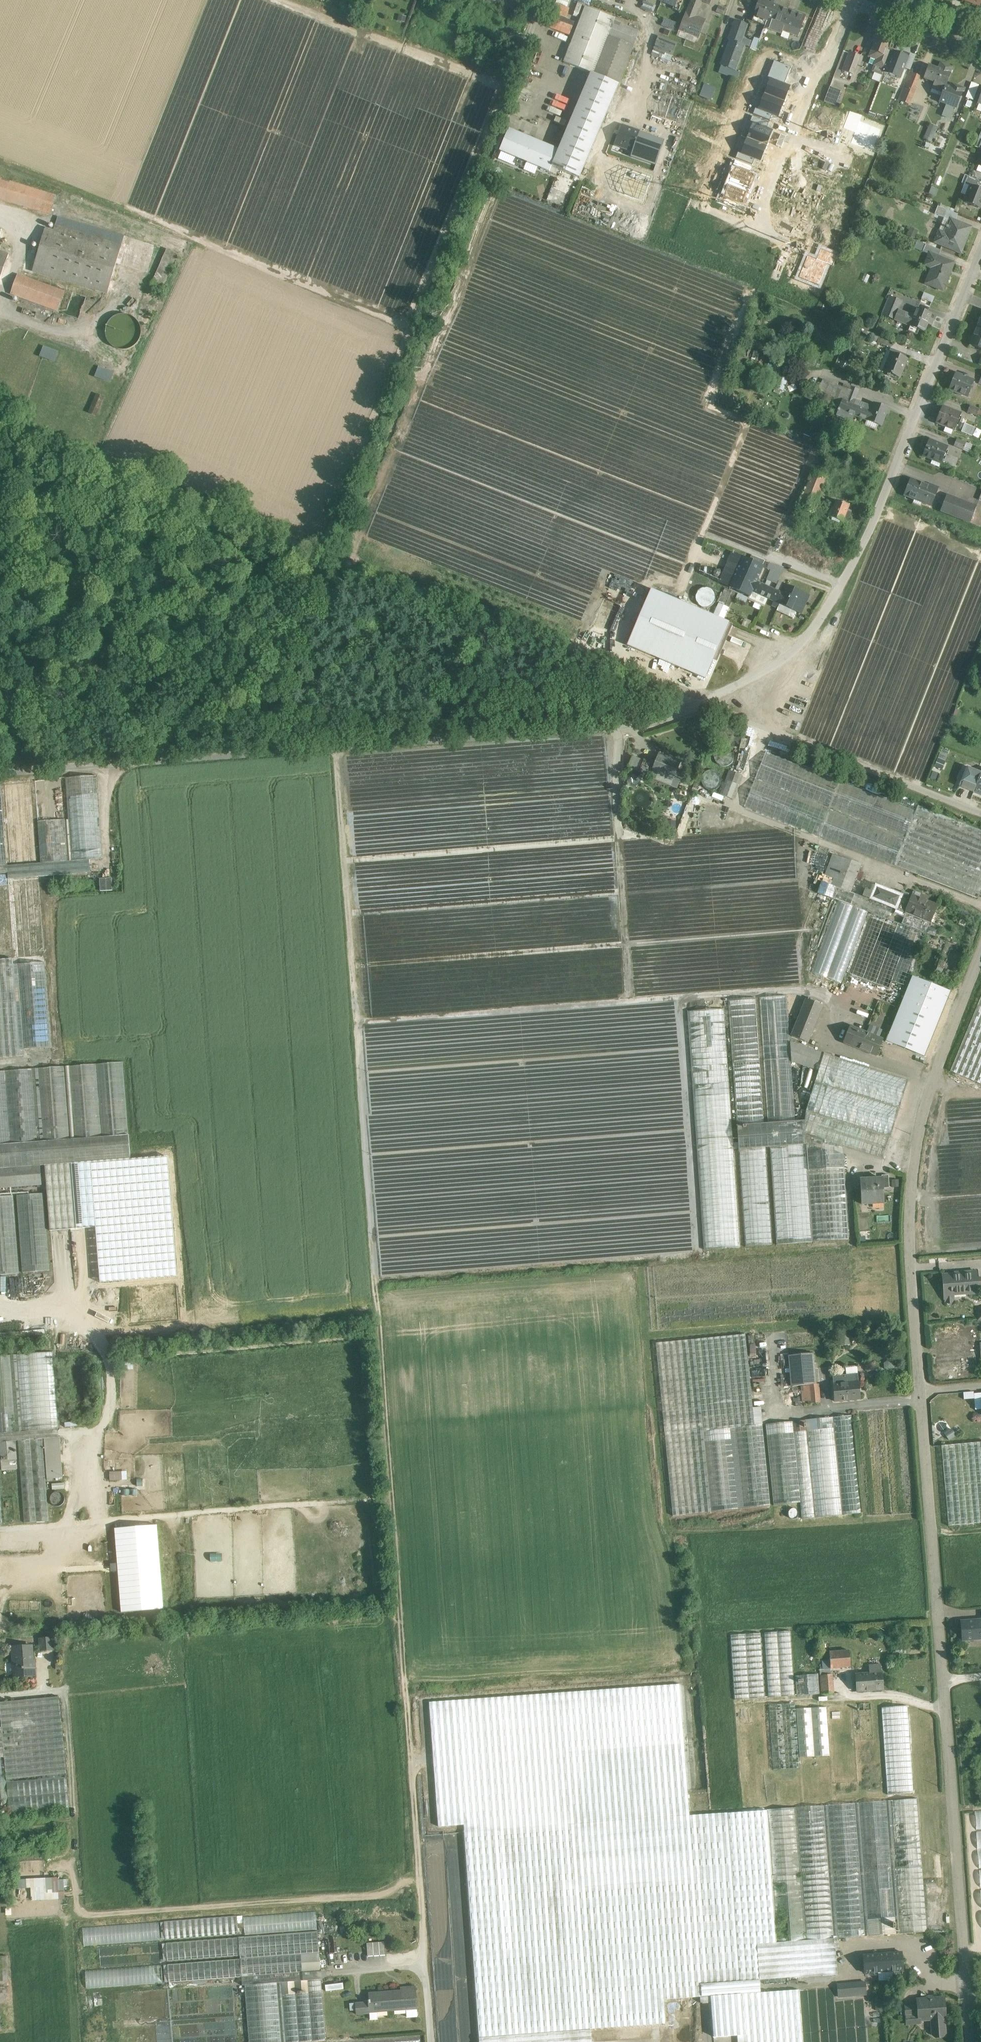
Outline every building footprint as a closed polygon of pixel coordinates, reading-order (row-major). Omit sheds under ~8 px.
[(511,8),(513,5),(524,9),(526,3),(520,0),(492,0),(511,8)] [(674,6),(673,9),(678,11),(683,0),(677,0),(674,6)] [(689,5),(697,9),(701,1),(709,4),(711,0),(691,0),(689,5)] [(771,5),(759,1),(752,21),(759,23),(760,21),(765,19),(766,20),(771,5)] [(650,4),(644,2),(642,8),(653,12),(655,8),(649,6),(650,4)] [(355,8),(348,4),(344,11),(351,15),(355,8)] [(697,9),(689,5),(685,16),(696,20),(700,10),(697,9)] [(788,11),(771,5),(766,20),(765,24),(781,30),(788,11)] [(585,7),(564,63),(591,73),(593,74),(608,36),(613,22),(615,18),(585,7)] [(805,16),(789,10),(788,11),(781,30),(783,30),(798,36),(805,16)] [(696,20),(685,16),(680,29),(697,36),(703,23),(696,20)] [(732,29),(743,33),(746,24),(735,20),(732,29)] [(639,32),(613,22),(608,36),(633,46),(633,47),(639,32)] [(674,26),(662,23),(661,29),(672,32),(674,26)] [(739,44),(743,33),(732,29),(728,40),(730,41),(739,44)] [(891,39),(878,34),(869,56),(871,57),(869,63),(874,65),(875,66),(873,71),(882,75),(884,69),(885,69),(891,53),(886,51),(891,39)] [(633,46),(608,36),(593,74),(619,84),(633,47),(633,46)] [(676,44),(658,37),(652,53),(670,61),(676,44)] [(739,44),(730,41),(726,50),(728,51),(722,66),(735,71),(745,46),(739,44)] [(726,112),(751,120),(773,54),(750,46),(746,57),(751,59),(745,77),(738,74),(726,112)] [(892,50),(891,53),(885,69),(884,72),(900,78),(909,56),(892,50)] [(859,56),(849,52),(840,77),(850,81),(859,56)] [(952,67),(943,64),(941,70),(929,65),(924,79),(934,82),(932,88),(931,87),(931,88),(942,93),(944,86),(945,87),(945,86),(950,74),(950,73),(952,67)] [(919,76),(910,72),(905,83),(915,86),(919,76)] [(558,150),(551,167),(558,170),(579,179),(619,84),(593,74),(591,73),(558,150)] [(700,96),(711,100),(716,87),(704,83),(700,96)] [(915,86),(905,83),(901,94),(911,98),(916,87),(915,86)] [(978,86),(971,83),(966,97),(973,99),(978,86)] [(963,89),(953,85),(951,89),(945,86),(945,87),(944,86),(942,93),(939,101),(956,107),(963,89)] [(841,91),(830,87),(824,102),(835,106),(841,91)] [(685,123),(691,100),(660,92),(654,115),(685,123)] [(911,98),(901,94),(898,100),(908,105),(911,98)] [(923,138),(931,142),(938,126),(930,122),(923,138)] [(535,141),(509,130),(500,151),(518,159),(515,164),(524,168),(526,162),(535,141)] [(558,150),(535,141),(526,162),(556,175),(558,170),(551,167),(558,150)] [(978,181),(967,176),(964,184),(970,186),(976,188),(978,181)] [(0,179),(0,198),(51,214),(56,197),(0,179)] [(970,186),(964,202),(980,208),(980,207),(980,190),(976,188),(970,186)] [(959,215),(937,207),(934,215),(950,221),(955,223),(959,215)] [(123,237),(58,218),(54,232),(47,230),(34,272),(106,293),(123,237)] [(955,223),(950,221),(945,235),(939,233),(935,243),(960,253),(969,229),(955,223)] [(940,251),(925,245),(922,253),(929,256),(929,254),(937,258),(940,251)] [(153,284),(164,288),(177,252),(165,248),(153,284)] [(8,255),(0,252),(0,278),(8,255)] [(937,258),(929,254),(929,256),(926,264),(933,267),(926,284),(942,291),(953,264),(937,258)] [(65,294),(18,276),(11,294),(58,311),(65,294)] [(899,302),(888,297),(886,302),(897,307),(899,302)] [(897,307),(886,302),(881,314),(892,318),(897,307)] [(931,315),(917,309),(915,314),(929,320),(931,315)] [(929,320),(915,314),(914,318),(898,312),(895,319),(911,326),(908,331),(917,334),(919,329),(924,331),(929,320)] [(977,328),(970,345),(980,349),(980,329),(977,328)] [(893,342),(879,336),(876,343),(891,349),(893,342)] [(58,352),(44,347),(40,357),(55,362),(58,352)] [(817,357),(801,351),(797,360),(813,366),(817,357)] [(906,360),(892,354),(884,373),(898,379),(906,360)] [(113,373),(100,368),(96,378),(109,383),(113,373)] [(972,382),(956,375),(949,390),(966,397),(972,382)] [(859,390),(848,386),(836,415),(847,419),(847,418),(852,405),(853,402),(854,402),(859,390)] [(97,414),(105,397),(97,393),(89,411),(97,414)] [(887,409),(874,404),(872,408),(869,407),(867,411),(852,405),(849,414),(866,421),(864,426),(874,430),(876,425),(879,427),(887,409)] [(979,410),(970,407),(967,412),(976,416),(977,416),(979,410)] [(959,416),(942,409),(936,424),(953,431),(959,416)] [(976,416),(967,412),(965,418),(974,422),(976,416)] [(973,436),(976,427),(964,423),(961,431),(973,436)] [(841,432),(830,428),(827,435),(838,440),(841,432)] [(965,444),(956,440),(954,446),(963,450),(965,444)] [(945,449),(929,443),(923,459),(939,465),(945,449)] [(945,464),(955,468),(958,458),(949,454),(945,464)] [(825,477),(812,472),(799,505),(830,518),(833,509),(816,502),(825,477)] [(937,489),(929,485),(928,487),(911,481),(905,496),(930,507),(937,489)] [(962,501),(947,495),(941,510),(956,516),(962,501)] [(849,506),(836,501),(833,509),(830,518),(829,522),(836,525),(837,521),(842,523),(843,521),(847,522),(850,512),(847,511),(849,506)] [(977,506),(962,501),(956,516),(971,522),(977,506)] [(976,514),(973,524),(979,526),(980,520),(980,516),(976,514)] [(750,561),(733,553),(720,582),(750,596),(752,591),(756,582),(763,567),(750,561)] [(766,561),(753,555),(750,561),(763,567),(766,561)] [(716,567),(702,560),(700,565),(704,567),(701,574),(712,579),(715,572),(714,571),(716,567)] [(616,583),(630,589),(634,581),(620,575),(616,583)] [(780,593),(756,582),(752,591),(780,604),(784,595),(780,593)] [(800,593),(788,587),(786,590),(782,589),(780,593),(784,595),(780,604),(800,613),(805,603),(798,599),(800,593)] [(627,644),(705,678),(729,623),(651,589),(627,644)] [(734,594),(725,590),(719,605),(728,609),(734,594)] [(808,596),(800,593),(798,599),(805,603),(808,596)] [(744,772),(752,733),(744,732),(736,770),(744,772)] [(770,736),(765,746),(777,752),(781,741),(770,736)] [(940,752),(935,765),(943,767),(948,754),(940,752)] [(915,811),(765,753),(744,807),(894,865),(915,811)] [(680,763),(658,755),(655,764),(652,771),(653,771),(651,777),(649,776),(649,777),(672,786),(672,785),(676,787),(679,781),(674,779),(680,763)] [(643,760),(632,756),(628,767),(639,771),(643,760)] [(655,764),(643,760),(639,771),(639,772),(649,776),(651,777),(653,771),(652,771),(655,764)] [(742,775),(729,771),(721,795),(734,799),(742,775)] [(979,778),(965,772),(960,785),(973,791),(979,778)] [(96,775),(66,778),(72,861),(89,860),(102,859),(96,775)] [(62,778),(34,780),(40,862),(40,863),(68,861),(62,778)] [(72,861),(66,778),(62,778),(68,861),(72,861)] [(31,780),(4,782),(10,865),(37,863),(37,862),(31,780)] [(862,863),(835,853),(826,876),(834,879),(832,885),(851,892),(862,863)] [(7,873),(8,879),(38,877),(90,873),(89,860),(72,861),(68,861),(40,863),(40,862),(37,862),(37,863),(10,865),(7,866),(7,865),(0,866),(0,874),(7,873)] [(0,874),(0,959),(14,958),(8,879),(7,873),(0,874)] [(8,879),(14,958),(0,959),(0,1058),(24,1056),(24,1049),(51,1047),(38,877),(8,879)] [(100,878),(100,890),(113,890),(112,877),(100,878)] [(832,885),(822,881),(818,893),(889,919),(893,908),(851,892),(832,885)] [(900,895),(876,885),(870,899),(893,908),(895,909),(894,913),(904,917),(906,912),(911,899),(907,898),(909,894),(902,891),(900,895)] [(920,899),(913,896),(911,899),(906,912),(930,921),(936,905),(920,899)] [(930,921),(906,912),(904,917),(901,923),(925,933),(930,921)] [(950,991),(913,976),(889,1035),(888,1035),(886,1041),(892,1044),(892,1043),(924,1056),(950,991)] [(725,1010),(688,1012),(705,1250),(741,1247),(734,1150),(738,1149),(745,1247),(771,1245),(765,1148),(770,1147),(776,1245),(814,1242),(806,1134),(844,1146),(884,1158),(891,1137),(806,1111),(805,1121),(796,1122),(792,1062),(791,1043),(787,996),(760,998),(769,1124),(765,1124),(756,998),(728,1000),(738,1143),(734,1144),(725,1010)] [(950,1071),(980,1084),(980,1082),(980,997),(950,1071)] [(822,1005),(807,999),(803,1010),(818,1016),(822,1005)] [(818,1016),(803,1010),(792,1037),(807,1043),(818,1016)] [(868,1034),(850,1027),(844,1043),(876,1056),(883,1039),(875,1036),(878,1029),(870,1026),(868,1034)] [(909,1080),(823,1053),(791,1043),(792,1062),(818,1071),(806,1111),(891,1137),(909,1080)] [(69,1068),(74,1141),(71,1141),(65,1068),(0,1072),(0,1169),(40,1166),(46,1166),(72,1164),(76,1163),(130,1160),(123,1064),(69,1068)] [(844,1146),(806,1134),(814,1242),(850,1240),(844,1146)] [(130,1160),(76,1163),(82,1238),(136,1234),(130,1160)] [(72,1164),(46,1166),(50,1227),(77,1225),(72,1164)] [(0,1169),(0,1189),(1,1189),(1,1187),(42,1184),(40,1166),(0,1169)] [(882,1178),(861,1180),(862,1204),(884,1203),(883,1188),(883,1178),(882,1178)] [(44,1195),(16,1197),(22,1272),(50,1270),(44,1195)] [(0,1197),(0,1275),(19,1273),(13,1196),(0,1197)] [(964,1274),(960,1274),(962,1294),(977,1293),(976,1271),(964,1272),(964,1274)] [(960,1274),(942,1276),(944,1295),(944,1300),(945,1300),(945,1302),(954,1301),(954,1294),(962,1294),(960,1274)] [(745,1335),(694,1340),(703,1431),(730,1428),(735,1428),(754,1426),(745,1335)] [(694,1340),(655,1344),(672,1516),(711,1512),(703,1431),(694,1340)] [(15,1441),(17,1441),(24,1523),(49,1521),(42,1439),(45,1439),(59,1437),(52,1353),(0,1357),(0,1442),(15,1441)] [(812,1353),(789,1355),(792,1386),(801,1385),(815,1384),(812,1353)] [(857,1366),(845,1367),(846,1377),(832,1378),(833,1385),(834,1402),(860,1399),(858,1382),(857,1366)] [(815,1384),(801,1385),(802,1402),(808,1401),(808,1404),(819,1403),(817,1384),(815,1384)] [(852,1416),(833,1418),(843,1514),(861,1512),(852,1416)] [(833,1418),(806,1421),(807,1431),(794,1433),(801,1503),(801,1504),(802,1518),(843,1514),(833,1418)] [(793,1422),(766,1425),(775,1506),(801,1503),(794,1433),(793,1422)] [(754,1426),(735,1428),(743,1509),(772,1506),(762,1425),(754,1426)] [(730,1428),(703,1431),(711,1512),(738,1509),(730,1428)] [(59,1437),(45,1439),(47,1479),(62,1478),(59,1437)] [(0,1442),(0,1472),(18,1471),(15,1441),(0,1442)] [(942,1445),(949,1526),(980,1523),(980,1443),(942,1445)] [(0,1472),(0,1479),(3,1525),(21,1524),(18,1471),(0,1472)] [(110,1479),(122,1479),(122,1471),(110,1471),(110,1479)] [(120,1611),(163,1609),(158,1524),(115,1527),(120,1611)] [(961,1621),(962,1640),(980,1639),(980,1620),(961,1621)] [(790,1631),(764,1633),(768,1697),(794,1696),(790,1631)] [(760,1633),(730,1635),(734,1700),(765,1698),(760,1633)] [(52,1637),(39,1638),(40,1650),(53,1649),(52,1637)] [(31,1646),(12,1647),(14,1677),(35,1675),(34,1668),(32,1668),(31,1646)] [(850,1648),(830,1649),(831,1666),(851,1665),(850,1648)] [(880,1665),(869,1666),(870,1673),(856,1674),(857,1691),(882,1689),(881,1673),(880,1673),(880,1665)] [(831,1674),(826,1675),(826,1669),(820,1669),(822,1694),(832,1693),(831,1674)] [(817,1674),(795,1676),(797,1696),(819,1694),(817,1674)] [(467,1820),(485,2041),(592,2041),(591,2028),(588,2028),(578,1888),(654,1882),(649,1818),(688,1815),(678,1683),(411,1705),(421,1822),(467,1820)] [(0,1702),(0,1713),(1,1727),(0,1727),(0,1814),(69,1808),(67,1778),(59,1697),(0,1702)] [(826,1702),(796,1703),(799,1752),(829,1750),(826,1702)] [(795,1703),(768,1705),(773,1770),(799,1768),(795,1703)] [(907,1706),(881,1707),(887,1795),(913,1793),(907,1706)] [(767,1810),(727,1813),(688,1815),(649,1818),(654,1882),(578,1888),(588,2028),(591,2028),(665,2023),(664,1999),(741,1994),(760,1992),(760,1980),(822,1975),(822,1976),(836,1975),(834,1938),(927,1932),(927,1930),(927,1926),(917,1798),(767,1810)] [(940,1853),(933,1854),(935,1878),(942,1878),(940,1853)] [(31,1888),(32,1901),(65,1899),(65,1891),(59,1891),(58,1877),(26,1879),(27,1888),(31,1888)] [(936,1885),(927,1885),(928,1899),(937,1899),(936,1885)] [(929,1915),(928,1915),(929,1926),(927,1926),(927,1930),(935,1929),(934,1914),(929,1915)] [(164,1921),(165,1939),(238,1933),(237,1915),(164,1921)] [(239,1936),(242,1984),(322,1978),(318,1931),(239,1936)] [(166,1942),(168,1961),(239,1955),(237,1936),(166,1942)] [(388,1941),(370,1942),(370,1955),(389,1954),(388,1941)] [(901,1953),(864,1955),(865,1972),(902,1970),(901,1953)] [(8,1981),(7,1956),(0,1957),(0,1981),(8,1981)] [(168,1964),(169,1982),(241,1977),(239,1959),(168,1964)] [(162,1984),(161,1965),(85,1969),(87,1988),(162,1984)] [(322,1980),(282,1983),(286,2041),(302,2041),(326,2040),(322,1980)] [(279,1982),(244,1985),(248,2041),(284,2041),(279,1982)] [(865,1983),(839,1985),(839,1997),(866,1995),(865,1983)] [(419,1988),(371,1991),(371,2000),(358,2001),(359,2015),(372,2014),(372,2011),(420,2008),(419,1988)] [(741,1994),(744,2041),(802,2041),(799,1990),(760,1992),(741,1994)] [(943,1998),(934,1998),(932,1997),(927,1998),(926,1999),(917,2000),(918,2005),(919,2020),(931,2019),(932,2034),(935,2036),(943,2036),(945,2033),(944,2018),(945,2018),(943,1998)] [(918,2005),(905,2006),(906,2024),(920,2023),(919,2020),(918,2005)]
